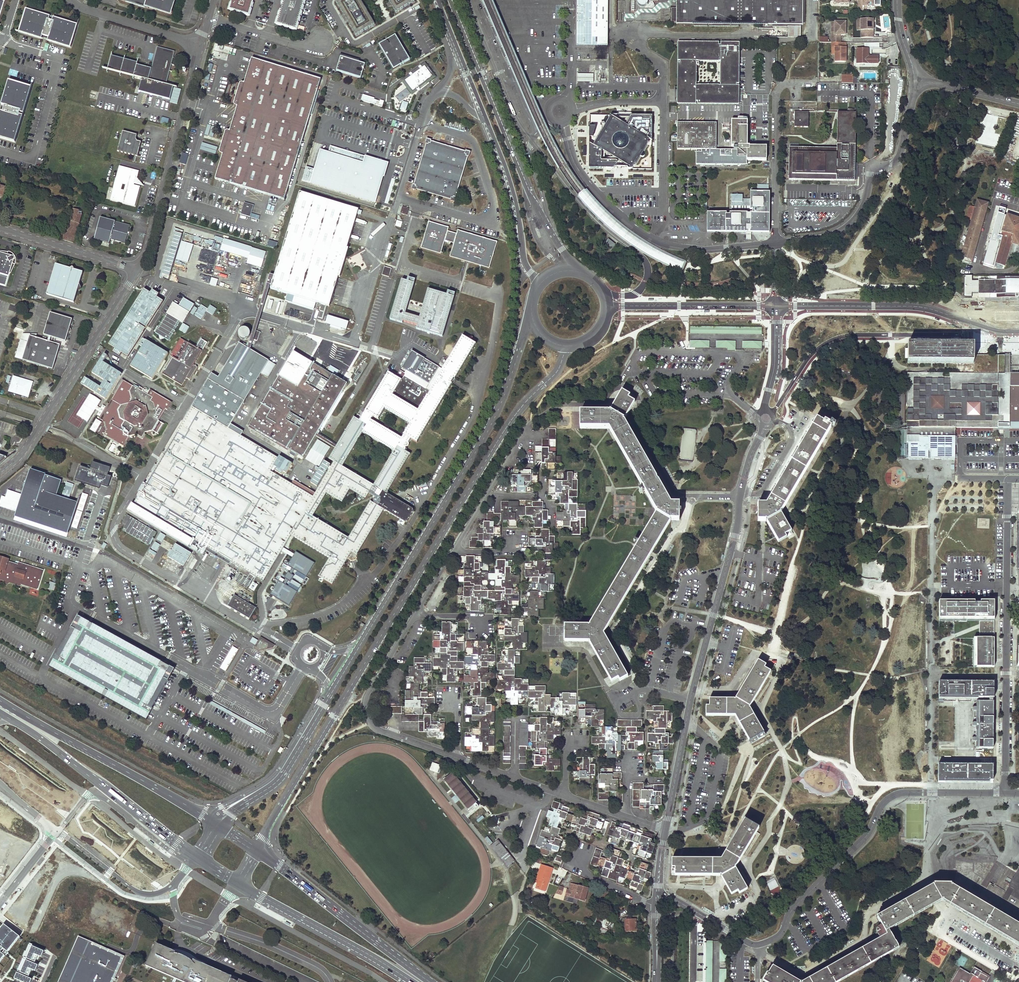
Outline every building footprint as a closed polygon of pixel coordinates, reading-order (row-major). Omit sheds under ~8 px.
[(148,9),(149,7),(169,14),(174,0),(121,0),(148,9)] [(232,1),(231,1),(231,3),(230,7),(230,10),(231,9),(236,11),(235,11),(237,12),(237,11),(241,12),(241,13),(243,13),(247,14),(248,16),(249,13),(251,9),(252,7),(251,7),(252,3),(253,3),(253,1),(253,0),(232,0),(232,1)] [(282,4),(281,5),(282,6),(281,9),(280,9),(279,11),(280,12),(279,15),(278,15),(278,17),(279,17),(277,21),(276,24),(278,24),(283,25),(282,25),(284,26),(284,25),(288,27),(290,28),(290,27),(294,28),(297,29),(296,27),(298,23),(299,22),(298,21),(300,17),(300,16),(301,11),(302,11),(302,10),(303,6),(304,4),(303,4),(305,0),(283,0),(282,4)] [(414,0),(338,0),(336,1),(344,15),(342,16),(346,23),(348,22),(356,35),(414,1),(414,0)] [(607,0),(577,0),(577,23),(577,44),(607,45),(607,0)] [(678,8),(678,22),(693,22),(693,26),(706,26),(706,22),(709,22),(709,26),(738,26),(738,23),(772,23),(772,26),(787,26),(800,26),(800,23),(804,23),(804,0),(678,0),(678,8)] [(858,14),(862,14),(862,10),(863,6),(874,7),(880,7),(880,0),(858,0),(858,14)] [(678,22),(678,8),(670,7),(670,22),(678,22)] [(25,8),(17,31),(41,39),(42,35),(48,37),(47,40),(70,47),(77,24),(52,17),(51,20),(49,19),(50,16),(25,8)] [(861,38),(873,38),(873,19),(860,19),(860,31),(861,38)] [(834,33),(831,33),(831,43),(840,43),(840,35),(845,35),(845,31),(844,31),(844,28),(845,28),(845,22),(834,22),(834,33)] [(800,26),(787,26),(787,37),(800,37),(800,26)] [(399,66),(410,59),(395,35),(384,41),(384,42),(380,44),(394,68),(398,65),(399,66)] [(677,42),(676,104),(739,105),(740,43),(677,42)] [(840,43),(831,43),(831,48),(834,48),(834,55),(834,63),(845,63),(845,54),(846,54),(846,43),(840,43)] [(138,62),(111,55),(108,69),(142,78),(139,91),(169,99),(173,84),(166,82),(175,51),(157,46),(152,68),(151,68),(151,70),(141,69),(142,67),(137,66),(138,62)] [(868,50),(857,50),(857,64),(878,64),(878,57),(872,57),(868,54),(868,50)] [(320,79),(252,58),(250,65),(244,83),(242,82),(240,83),(234,103),(235,106),(237,106),(230,131),(228,130),(225,131),(219,152),(220,153),(223,154),(215,179),(285,200),(320,79)] [(336,71),(361,78),(365,64),(359,62),(358,63),(341,58),(339,64),(336,71)] [(423,66),(404,81),(406,83),(413,93),(420,88),(432,78),(436,75),(433,71),(433,70),(433,69),(432,69),(431,69),(428,64),(424,67),(423,66)] [(14,143),(22,116),(19,115),(20,113),(23,114),(31,87),(8,80),(0,105),(4,106),(2,112),(0,111),(0,138),(14,143)] [(412,93),(408,88),(397,96),(401,101),(412,93)] [(382,107),(384,101),(380,100),(380,101),(374,100),(374,98),(362,95),(361,101),(382,107)] [(409,103),(403,101),(400,110),(406,112),(409,103)] [(789,109),(789,122),(794,122),(794,127),(808,127),(808,112),(799,112),(799,109),(789,109)] [(789,147),(788,176),(787,176),(787,177),(788,177),(788,180),(854,181),(856,112),(847,112),(837,112),(836,148),(789,147)] [(628,169),(652,169),(652,115),(630,115),(610,115),(589,114),(589,125),(589,131),(589,142),(589,145),(589,168),(613,169),(615,165),(619,160),(625,164),(626,166),(628,169)] [(677,136),(676,150),(695,150),(695,165),(738,165),(738,163),(746,163),(746,160),(766,160),(766,146),(749,146),(749,145),(747,145),(747,118),(738,117),(738,120),(731,120),(731,146),(737,146),(737,149),(716,150),(716,123),(677,123),(677,136)] [(212,136),(214,126),(207,125),(205,135),(212,136)] [(137,135),(123,131),(117,151),(138,156),(142,142),(137,141),(136,139),(137,135)] [(432,140),(426,138),(425,144),(428,144),(416,185),(413,184),(411,189),(417,190),(418,188),(451,198),(450,201),(455,202),(457,197),(454,196),(466,156),(469,157),(470,152),(465,150),(465,153),(431,143),(432,140)] [(200,149),(215,154),(217,147),(202,142),(200,149)] [(384,178),(386,178),(390,165),(384,163),(365,157),(330,146),(328,154),(320,151),(315,170),(306,168),(302,182),(376,204),(384,178)] [(179,163),(186,165),(189,154),(182,152),(179,163)] [(1014,172),(1016,165),(1009,163),(1007,170),(1014,172)] [(134,185),(135,179),(137,179),(139,171),(120,166),(111,199),(135,206),(140,187),(134,185)] [(996,192),(998,183),(991,181),(989,190),(996,192)] [(358,210),(300,192),(275,274),(272,284),(270,289),(294,296),(292,303),(314,310),(316,302),(329,306),(338,276),(340,277),(348,248),(347,248),(358,210)] [(769,232),(769,192),(750,192),(750,209),(752,209),(752,212),(750,212),(750,219),(747,219),(747,213),(729,212),(729,215),(726,215),(726,213),(707,212),(707,232),(746,232),(751,232),(769,232)] [(971,223),(961,258),(973,262),(989,204),(977,201),(975,208),(969,206),(965,222),(971,223)] [(259,218),(259,215),(252,213),(253,204),(243,203),(241,215),(259,218)] [(62,239),(73,243),(79,223),(82,212),(71,208),(70,211),(72,211),(66,231),(64,231),(62,239)] [(993,269),(995,265),(1006,269),(1012,247),(1018,249),(1018,220),(997,213),(992,230),(994,230),(983,266),(993,269)] [(130,225),(100,217),(94,239),(109,243),(111,239),(125,243),(130,225)] [(431,222),(429,221),(428,224),(429,224),(426,234),(425,233),(424,237),(425,237),(422,247),(421,246),(420,248),(422,249),(423,248),(439,253),(438,254),(441,254),(441,252),(440,252),(444,241),(454,244),(450,255),(449,257),(451,257),(461,260),(464,262),(465,261),(469,262),(474,264),(474,265),(477,265),(487,268),(487,269),(489,269),(490,267),(488,267),(491,257),(493,257),(494,254),(492,254),(495,244),(497,244),(497,242),(495,241),(495,242),(485,240),(485,239),(482,238),(482,239),(472,236),(472,235),(469,234),(469,235),(459,232),(459,231),(457,230),(456,234),(447,231),(449,227),(446,227),(446,228),(430,223),(431,222)] [(182,232),(175,230),(161,273),(169,275),(182,232)] [(252,246),(223,237),(219,251),(248,260),(251,247),(252,246)] [(608,239),(604,245),(611,250),(615,245),(608,239)] [(267,246),(275,249),(277,242),(269,240),(267,246)] [(182,241),(176,259),(187,262),(193,244),(182,241)] [(266,251),(251,247),(248,260),(246,264),(261,268),(266,251)] [(5,286),(8,273),(10,274),(14,265),(11,264),(10,261),(15,259),(13,255),(8,257),(7,255),(7,252),(0,251),(0,285),(5,286)] [(83,272),(56,264),(47,294),(74,302),(83,272)] [(392,268),(385,266),(382,275),(389,277),(392,268)] [(489,286),(491,279),(485,278),(484,280),(466,275),(465,280),(489,286)] [(988,280),(978,280),(978,294),(987,294),(987,297),(1018,298),(1018,294),(1018,275),(988,275),(988,280)] [(407,279),(402,277),(389,319),(403,323),(403,321),(407,312),(416,282),(415,281),(407,279)] [(216,286),(218,279),(211,278),(210,285),(216,286)] [(270,283),(267,282),(247,347),(250,348),(251,346),(270,283)] [(420,316),(417,326),(417,327),(435,333),(442,335),(455,294),(448,292),(429,286),(420,316)] [(142,289),(108,347),(128,358),(162,301),(156,298),(158,294),(151,291),(149,293),(142,289)] [(194,304),(183,298),(179,306),(189,312),(194,304)] [(179,306),(172,302),(165,312),(167,313),(180,321),(183,323),(189,312),(179,306)] [(206,311),(199,307),(195,315),(201,319),(206,311)] [(61,345),(55,343),(57,338),(66,341),(72,319),(50,312),(44,335),(52,337),(51,342),(30,336),(23,360),(53,369),(61,345)] [(407,312),(403,321),(417,326),(420,316),(407,312)] [(180,321),(167,313),(155,333),(159,335),(165,339),(168,341),(180,321)] [(349,320),(328,313),(325,322),(346,329),(349,320)] [(16,325),(22,327),(23,323),(31,325),(32,322),(18,319),(16,325)] [(183,323),(178,330),(185,334),(189,327),(183,323)] [(248,339),(249,338),(249,337),(251,338),(250,339),(253,340),(257,341),(260,332),(256,331),(253,330),(251,335),(250,335),(250,334),(250,333),(250,331),(249,330),(248,329),(247,329),(246,328),(244,328),(243,328),(242,329),(241,329),(240,330),(239,331),(239,332),(238,334),(238,335),(239,336),(240,338),(241,338),(242,339),(243,340),(244,340),(245,340),(247,339),(248,339)] [(401,329),(400,335),(412,339),(414,333),(401,329)] [(432,384),(426,394),(439,402),(476,344),(463,336),(443,368),(432,384)] [(163,374),(182,385),(186,378),(190,380),(197,367),(194,365),(207,342),(201,339),(196,347),(180,338),(170,356),(172,358),(163,374)] [(736,340),(716,340),(716,347),(727,348),(727,349),(736,349),(736,340)] [(212,373),(208,378),(245,400),(261,373),(268,377),(276,364),(250,348),(247,347),(240,342),(219,377),(212,373)] [(907,345),(907,363),(972,364),(973,345),(907,345)] [(443,368),(413,349),(402,365),(432,384),(443,368)] [(293,351),(249,425),(289,449),(303,458),(316,436),(317,434),(342,392),(347,384),(293,351)] [(120,373),(102,363),(106,356),(102,354),(91,375),(103,381),(100,386),(84,378),(79,386),(106,400),(120,373)] [(906,420),(906,427),(919,428),(955,428),(961,428),(1006,429),(1009,429),(1009,373),(1010,355),(1007,355),(1005,355),(998,355),(974,355),(974,372),(974,373),(907,373),(906,407),(906,420)] [(400,379),(393,394),(417,409),(426,394),(432,384),(402,365),(396,376),(400,379)] [(396,376),(387,371),(364,409),(373,414),(378,417),(384,407),(392,394),(400,379),(396,376)] [(1009,373),(1009,429),(1018,429),(1018,373),(1009,373)] [(10,391),(28,396),(32,382),(14,377),(10,391)] [(208,378),(192,405),(228,427),(231,424),(245,400),(208,378)] [(115,395),(112,399),(109,404),(100,419),(103,421),(104,422),(105,422),(107,429),(106,430),(106,431),(104,434),(119,443),(121,445),(123,446),(129,436),(133,435),(137,434),(142,437),(145,432),(149,431),(152,430),(157,433),(163,423),(158,421),(156,413),(160,406),(165,409),(167,410),(172,403),(150,390),(147,394),(133,386),(123,380),(115,395)] [(679,504),(671,504),(624,421),(624,420),(635,402),(628,398),(630,395),(622,391),(610,412),(609,412),(580,412),(580,429),(581,429),(610,429),(656,511),(656,512),(590,624),(590,625),(589,625),(565,625),(565,624),(565,641),(589,641),(589,642),(612,682),(611,682),(612,682),(618,678),(620,681),(628,676),(604,633),(671,521),(670,521),(671,520),(683,520),(683,512),(679,512),(679,504)] [(334,447),(336,445),(319,435),(344,393),(342,392),(317,434),(316,436),(334,447)] [(392,394),(384,407),(409,422),(417,409),(393,394),(392,394)] [(409,422),(403,433),(404,434),(412,438),(416,440),(439,402),(426,394),(417,409),(409,422)] [(192,405),(133,503),(263,580),(281,550),(283,547),(291,534),(313,496),(272,472),(270,471),(274,465),(279,457),(241,435),(228,427),(192,405)] [(78,427),(82,420),(75,416),(79,409),(76,408),(68,422),(78,427)] [(336,445),(334,447),(329,457),(341,464),(361,430),(395,449),(375,485),(388,492),(411,453),(406,450),(412,438),(404,434),(402,436),(371,419),(373,414),(364,409),(361,415),(359,418),(353,414),(336,445)] [(780,512),(830,428),(821,422),(816,419),(766,505),(761,505),(760,521),(765,521),(765,520),(766,521),(766,522),(777,542),(785,538),(784,535),(790,532),(780,514),(779,512),(780,512)] [(822,420),(821,422),(830,428),(833,429),(835,425),(832,423),(831,425),(829,424),(822,420)] [(231,424),(228,427),(241,435),(243,431),(231,424)] [(288,451),(289,449),(249,425),(248,427),(288,451)] [(954,459),(955,428),(919,428),(906,427),(906,459),(927,459),(927,451),(930,451),(930,459),(954,459)] [(682,428),(680,459),(694,460),(696,429),(682,428)] [(331,447),(318,440),(306,459),(319,467),(331,447)] [(542,453),(535,453),(535,461),(542,462),(541,463),(544,463),(545,463),(545,460),(549,460),(549,456),(552,456),(552,453),(549,453),(549,448),(542,448),(542,453)] [(303,458),(289,449),(288,451),(302,459),(303,458)] [(547,463),(547,470),(555,470),(555,464),(560,464),(561,457),(555,457),(556,453),(552,453),(552,456),(549,456),(549,460),(545,460),(545,463),(547,463)] [(279,456),(279,457),(274,465),(276,466),(275,467),(286,473),(292,463),(279,456)] [(79,464),(75,479),(99,487),(100,483),(107,486),(111,474),(108,474),(110,465),(93,459),(90,467),(79,464)] [(313,496),(291,534),(294,536),(329,556),(318,575),(332,583),(351,551),(356,554),(383,509),(374,504),(370,502),(350,537),(313,515),(326,492),(344,503),(352,490),(367,498),(370,493),(375,485),(341,464),(334,461),(313,496)] [(45,472),(30,468),(22,495),(16,512),(15,516),(68,533),(69,531),(78,501),(77,501),(56,494),(59,484),(61,479),(58,478),(45,474),(45,472)] [(531,470),(521,470),(521,475),(521,478),(524,478),(524,482),(528,482),(527,485),(531,485),(531,484),(538,484),(538,475),(531,475),(531,470)] [(572,473),(564,473),(564,481),(562,481),(562,487),(565,487),(569,487),(569,490),(577,490),(578,480),(572,480),(572,473)] [(517,492),(526,492),(526,485),(527,485),(528,482),(524,482),(524,478),(521,478),(521,475),(513,475),(512,475),(512,485),(517,485),(517,492)] [(73,483),(66,481),(62,495),(69,497),(73,483)] [(555,486),(548,486),(548,495),(555,495),(555,497),(558,497),(558,493),(562,493),(562,490),(565,490),(565,487),(562,487),(562,481),(555,481),(555,486)] [(375,485),(370,493),(376,496),(374,498),(373,500),(375,501),(374,504),(406,521),(414,509),(388,492),(375,485)] [(560,497),(560,504),(565,504),(569,504),(569,497),(577,497),(577,490),(569,490),(569,487),(565,487),(565,490),(562,490),(562,493),(558,493),(558,497),(560,497)] [(22,495),(8,490),(6,497),(2,496),(0,502),(0,506),(16,512),(22,495)] [(518,502),(509,502),(508,506),(508,507),(508,510),(512,510),(512,514),(515,514),(515,517),(519,517),(519,516),(525,516),(526,507),(519,507),(519,502),(518,502)] [(533,502),(532,502),(532,507),(526,507),(525,516),(532,516),(532,517),(536,517),(536,514),(539,514),(539,510),(543,510),(543,502),(533,502)] [(193,539),(132,503),(128,510),(189,546),(193,539)] [(577,504),(569,504),(568,511),(567,511),(567,514),(570,514),(570,518),(574,518),(573,521),(577,521),(577,518),(586,518),(586,511),(577,511),(577,504)] [(508,527),(517,528),(517,521),(519,521),(519,517),(515,517),(515,514),(512,514),(512,510),(508,510),(503,510),(503,521),(508,521),(508,522),(508,527)] [(534,528),(543,528),(543,521),(548,521),(548,510),(543,510),(539,510),(539,514),(536,514),(536,517),(532,517),(532,521),(534,521),(534,528)] [(563,512),(556,512),(556,521),(563,521),(563,526),(570,526),(570,521),(573,521),(574,518),(570,518),(570,514),(567,514),(567,511),(565,511),(563,511),(563,512)] [(572,526),(572,535),(580,535),(580,528),(586,528),(586,518),(577,518),(577,521),(573,521),(570,521),(570,526),(572,526)] [(494,536),(501,536),(501,527),(494,527),(494,522),(487,522),(483,522),(483,527),(483,529),(483,531),(487,531),(487,534),(490,534),(490,538),(494,538),(494,536)] [(549,529),(541,529),(541,536),(539,536),(539,540),(542,540),(542,543),(546,543),(546,547),(549,547),(549,543),(555,543),(555,537),(549,536),(549,529)] [(483,548),(492,548),(492,541),(494,541),(494,538),(490,538),(490,534),(487,534),(487,531),(483,531),(483,534),(478,534),(478,537),(478,541),(483,541),(483,548)] [(165,535),(160,532),(156,538),(162,541),(165,535)] [(530,538),(529,538),(528,546),(535,547),(535,552),(541,552),(542,552),(542,547),(546,547),(546,543),(542,543),(542,540),(539,540),(539,536),(535,536),(535,538),(530,538)] [(172,545),(164,539),(160,546),(169,551),(172,545)] [(160,544),(155,541),(150,547),(156,551),(160,546),(160,544)] [(544,552),(544,560),(546,560),(553,561),(553,554),(558,554),(558,543),(555,543),(549,543),(549,547),(546,547),(542,547),(542,552),(544,552)] [(192,553),(176,544),(168,557),(184,566),(192,553)] [(231,562),(204,546),(202,549),(229,565),(231,562)] [(294,554),(283,547),(281,550),(292,557),(294,554)] [(278,580),(270,593),(289,604),(297,591),(287,585),(296,571),(306,576),(314,563),(295,551),(294,554),(292,557),(287,565),(293,569),(284,584),(278,580)] [(351,551),(348,558),(351,560),(355,559),(358,555),(356,554),(351,551)] [(474,556),(466,556),(466,563),(464,563),(464,566),(468,566),(468,570),(471,570),(471,573),(474,573),(474,570),(480,570),(480,563),(474,563),(474,556)] [(4,581),(5,582),(5,583),(7,584),(8,584),(9,582),(20,586),(20,584),(21,582),(30,585),(30,586),(37,589),(43,570),(19,563),(19,565),(8,561),(9,560),(0,557),(0,579),(4,581)] [(505,560),(497,560),(497,567),(495,567),(495,570),(498,570),(498,574),(502,574),(502,577),(505,577),(505,574),(510,574),(510,567),(508,567),(505,567),(505,562),(505,560)] [(546,567),(546,560),(544,560),(537,560),(537,567),(535,567),(535,570),(539,570),(539,574),(542,574),(542,578),(545,578),(546,574),(551,574),(551,567),(546,567)] [(457,570),(457,577),(464,577),(464,582),(471,582),(471,577),(474,577),(474,573),(471,573),(471,570),(468,570),(468,566),(464,566),(464,570),(457,570)] [(525,569),(525,584),(532,584),(532,583),(539,583),(539,578),(542,578),(542,574),(539,574),(539,570),(535,570),(535,567),(532,567),(532,569),(525,569)] [(481,580),(488,580),(488,574),(488,572),(487,572),(480,572),(480,570),(474,570),(474,573),(474,577),(471,577),(471,582),(471,584),(474,584),(474,585),(481,586),(481,580)] [(495,581),(495,586),(502,586),(502,581),(505,581),(505,577),(502,577),(502,574),(498,574),(498,570),(495,570),(495,574),(488,574),(488,580),(495,581)] [(514,589),(519,589),(519,576),(510,575),(510,574),(505,574),(505,577),(505,581),(502,581),(502,586),(502,588),(505,588),(505,589),(512,589),(514,589)] [(545,591),(549,591),(549,584),(554,585),(554,574),(551,574),(546,574),(545,578),(542,578),(539,578),(539,583),(540,583),(540,591),(545,591)] [(55,591),(57,583),(50,582),(48,589),(55,591)] [(457,587),(457,596),(466,596),(465,597),(471,597),(471,594),(471,591),(474,591),(474,585),(474,584),(471,584),(471,582),(464,582),(464,587),(457,587)] [(481,597),(488,598),(488,591),(481,591),(481,586),(474,585),(474,591),(471,591),(471,594),(474,594),(474,597),(478,597),(478,601),(481,601),(481,597)] [(488,591),(488,598),(488,599),(496,599),(496,601),(502,601),(502,598),(502,594),(505,594),(505,589),(505,588),(502,588),(502,586),(495,586),(495,591),(488,591)] [(512,601),(519,601),(519,594),(514,594),(512,594),(512,589),(505,589),(505,594),(502,594),(502,598),(505,598),(505,601),(508,601),(508,605),(512,605),(512,601)] [(532,591),(530,591),(530,598),(528,598),(528,601),(531,601),(531,605),(535,605),(535,608),(538,609),(543,609),(544,600),(544,598),(538,598),(538,591),(532,591)] [(228,606),(250,618),(256,608),(248,603),(250,600),(247,598),(245,602),(244,601),(246,598),(243,596),(241,599),(240,598),(242,595),(239,594),(237,597),(234,595),(228,606)] [(470,611),(479,611),(479,604),(481,604),(481,601),(478,601),(478,597),(474,597),(474,594),(471,594),(471,597),(465,597),(465,604),(471,604),(470,611)] [(501,615),(510,615),(510,608),(512,608),(512,605),(508,605),(508,601),(505,601),(505,598),(502,598),(502,601),(496,601),(496,608),(502,608),(501,615)] [(996,600),(937,600),(937,620),(996,620),(996,600)] [(528,612),(528,617),(538,617),(538,609),(535,608),(535,605),(531,605),(531,601),(528,601),(528,605),(521,605),(521,612),(528,612)] [(54,659),(50,666),(148,720),(153,712),(176,672),(171,669),(102,631),(99,630),(96,628),(77,617),(54,659)] [(518,619),(512,619),(512,626),(508,626),(508,629),(511,629),(511,633),(515,633),(515,636),(518,636),(518,633),(524,633),(524,626),(518,626),(518,619)] [(442,622),(442,634),(440,634),(440,637),(444,638),(443,641),(447,641),(447,644),(450,644),(450,641),(456,641),(456,634),(450,634),(450,622),(442,622)] [(504,641),(511,641),(511,636),(515,636),(515,633),(511,633),(511,629),(508,629),(508,626),(505,626),(505,629),(498,629),(498,636),(505,636),(504,641)] [(513,641),(513,650),(515,650),(520,650),(522,650),(522,643),(527,643),(527,633),(524,633),(518,633),(518,636),(515,636),(511,636),(511,641),(513,641)] [(250,642),(256,646),(259,641),(256,639),(252,637),(251,640),(250,642)] [(433,641),(433,648),(440,648),(440,653),(447,653),(447,648),(450,648),(450,644),(447,644),(447,641),(443,641),(444,638),(440,637),(440,641),(433,641)] [(994,637),(971,637),(972,669),(995,669),(994,637)] [(263,639),(261,638),(259,641),(256,646),(254,648),(259,651),(273,647),(274,646),(263,639)] [(457,652),(464,652),(464,648),(464,643),(456,643),(456,641),(450,641),(450,644),(450,648),(447,648),(447,653),(447,655),(450,655),(450,657),(457,657),(457,652)] [(486,641),(478,641),(478,648),(473,648),(473,650),(473,655),(478,655),(478,658),(481,658),(481,655),(484,655),(484,652),(488,652),(488,648),(486,648),(486,641)] [(220,669),(226,672),(237,649),(231,646),(220,669)] [(508,657),(504,657),(504,660),(508,660),(508,664),(511,664),(511,667),(515,667),(515,664),(520,664),(520,657),(515,657),(515,650),(513,650),(508,650),(508,657)] [(488,662),(495,662),(495,655),(488,655),(488,652),(484,652),(484,655),(481,655),(481,658),(478,658),(478,662),(481,662),(481,667),(488,667),(488,662)] [(433,658),(433,667),(442,667),(442,668),(447,669),(447,665),(447,662),(450,662),(450,657),(450,655),(447,655),(447,653),(440,653),(440,658),(433,658)] [(464,662),(464,665),(471,665),(471,671),(478,671),(478,669),(481,669),(481,667),(481,662),(478,662),(478,658),(478,655),(473,655),(471,655),(471,657),(464,657),(464,662)] [(457,669),(464,669),(464,665),(464,662),(457,662),(457,657),(450,657),(450,662),(447,662),(447,665),(450,665),(450,669),(454,669),(454,672),(457,672),(457,669)] [(424,658),(414,658),(414,666),(418,666),(418,670),(421,670),(421,673),(424,673),(424,672),(431,672),(431,663),(424,663),(425,658),(424,658)] [(504,664),(497,663),(497,670),(504,670),(504,675),(515,675),(515,667),(511,667),(511,664),(508,664),(508,660),(504,660),(504,664)] [(705,706),(704,715),(733,715),(748,741),(763,732),(749,707),(769,672),(762,668),(764,665),(758,661),(756,661),(733,698),(708,698),(708,706),(705,706)] [(447,675),(447,682),(455,682),(455,676),(457,676),(457,672),(454,672),(454,669),(450,669),(450,665),(447,665),(447,669),(442,668),(442,675),(447,675)] [(414,677),(414,684),(419,684),(423,684),(423,677),(424,677),(424,673),(421,673),(421,670),(418,670),(418,666),(414,666),(409,666),(409,676),(409,677),(414,677)] [(481,679),(481,683),(486,683),(486,681),(495,681),(495,672),(488,672),(488,667),(481,667),(481,669),(478,669),(478,671),(478,676),(481,676),(481,679)] [(464,676),(464,682),(471,683),(471,686),(474,686),(474,683),(478,683),(478,679),(481,679),(481,676),(478,676),(478,671),(471,671),(471,676),(464,676)] [(497,681),(497,689),(506,689),(506,691),(511,691),(511,688),(511,684),(515,684),(515,679),(515,675),(504,675),(504,681),(497,681)] [(472,696),(481,696),(481,690),(486,690),(486,683),(481,683),(481,679),(478,679),(478,683),(474,683),(474,686),(471,686),(471,689),(472,689),(472,696)] [(521,679),(515,679),(515,684),(511,684),(511,688),(514,688),(514,691),(518,691),(518,695),(521,695),(521,691),(528,691),(528,684),(521,684),(521,679)] [(994,681),(936,681),(936,700),(975,699),(994,699),(994,681)] [(405,690),(405,701),(408,701),(414,701),(414,697),(417,698),(421,698),(421,693),(419,693),(419,684),(414,684),(410,684),(410,690),(405,690)] [(535,698),(535,702),(538,702),(538,698),(542,698),(542,695),(545,695),(545,686),(535,686),(535,691),(528,691),(528,698),(535,698)] [(511,705),(518,705),(518,698),(521,698),(521,695),(518,695),(518,691),(514,691),(514,688),(511,688),(511,691),(506,691),(506,698),(511,698),(511,705)] [(427,706),(434,706),(434,698),(428,698),(428,693),(421,693),(421,698),(417,698),(417,701),(421,701),(421,704),(424,704),(424,708),(427,708),(427,706)] [(566,705),(566,709),(569,709),(569,705),(576,705),(576,698),(569,698),(569,693),(559,693),(559,698),(559,702),(562,702),(562,705),(566,705)] [(538,705),(538,712),(545,712),(545,705),(550,705),(550,698),(550,695),(545,695),(542,695),(542,698),(538,698),(538,702),(535,702),(535,705),(538,705)] [(482,712),(482,715),(486,715),(486,712),(491,712),(491,705),(486,705),(486,698),(477,698),(477,705),(476,705),(475,709),(479,709),(479,712),(482,712)] [(555,716),(562,716),(562,709),(566,709),(566,705),(562,705),(562,702),(559,702),(559,698),(550,698),(550,705),(550,709),(555,709),(555,716)] [(994,699),(975,699),(976,751),(995,751),(994,699)] [(578,710),(578,718),(585,718),(585,720),(588,720),(588,717),(592,717),(592,713),(595,713),(595,710),(595,705),(586,704),(586,710),(578,710)] [(472,715),(472,720),(479,720),(479,715),(482,715),(482,712),(479,712),(479,709),(475,709),(476,705),(472,705),(472,707),(465,707),(465,715),(472,715)] [(646,720),(653,720),(653,722),(656,722),(656,718),(660,718),(660,715),(663,715),(663,711),(663,706),(654,706),(654,711),(646,711),(646,720)] [(277,737),(223,707),(221,710),(275,740),(277,737)] [(604,720),(604,715),(604,710),(595,710),(595,713),(592,713),(592,717),(588,717),(588,720),(592,720),(592,727),(599,727),(599,720),(604,720)] [(658,722),(658,729),(665,729),(667,729),(667,721),(672,721),(672,711),(663,711),(663,715),(660,715),(660,718),(656,718),(656,722),(658,722)] [(481,720),(481,729),(489,729),(489,722),(494,722),(494,712),(491,712),(486,712),(486,715),(482,715),(479,715),(479,720),(481,720)] [(419,732),(427,732),(427,729),(431,729),(431,725),(434,725),(434,722),(431,722),(431,715),(424,715),(424,722),(419,722),(419,732)] [(550,728),(550,725),(547,725),(547,718),(540,718),(540,725),(535,724),(535,731),(540,731),(540,735),(543,735),(543,731),(547,731),(547,728),(550,728)] [(427,737),(437,737),(437,732),(444,732),(444,724),(438,724),(438,722),(434,722),(434,725),(431,725),(431,729),(427,729),(427,732),(427,737)] [(561,735),(560,728),(554,728),(554,725),(550,725),(550,728),(547,728),(547,731),(543,731),(543,735),(545,735),(545,740),(554,740),(554,735),(561,735)] [(612,727),(606,727),(605,734),(602,734),(602,737),(605,737),(605,741),(609,741),(609,744),(612,744),(612,741),(617,741),(618,736),(617,734),(612,734),(612,727)] [(631,743),(635,743),(635,741),(638,741),(643,741),(643,732),(636,732),(636,727),(635,727),(631,727),(628,727),(626,727),(626,733),(626,736),(630,736),(629,743),(631,743)] [(479,743),(482,743),(482,751),(488,751),(488,746),(494,746),(494,736),(489,736),(489,729),(481,729),(481,736),(475,736),(475,739),(479,739),(479,743)] [(648,734),(648,742),(654,742),(654,744),(658,744),(658,740),(661,741),(661,737),(665,737),(665,734),(665,729),(658,729),(655,729),(655,733),(648,734)] [(531,731),(531,742),(536,742),(536,749),(540,749),(545,749),(545,740),(545,735),(543,735),(540,735),(540,731),(535,731),(531,731)] [(598,749),(606,749),(605,744),(609,744),(609,741),(605,741),(605,737),(602,737),(602,734),(599,734),(599,737),(592,737),(592,744),(598,744),(598,749)] [(663,751),(668,751),(668,743),(673,743),(674,737),(669,737),(669,734),(665,734),(665,737),(661,737),(661,741),(658,740),(658,744),(661,744),(661,751),(663,751)] [(472,751),(482,751),(482,743),(479,743),(479,739),(475,739),(475,736),(472,736),(472,738),(465,737),(465,746),(472,746),(472,751)] [(607,758),(616,758),(616,751),(621,751),(621,749),(621,745),(621,736),(618,736),(617,741),(612,741),(612,744),(609,744),(605,744),(606,749),(607,749),(607,758)] [(534,755),(534,766),(543,766),(543,762),(546,762),(546,759),(550,759),(550,756),(546,755),(546,749),(545,749),(540,749),(540,755),(534,755)] [(653,765),(653,766),(656,766),(656,763),(659,763),(660,759),(663,759),(663,751),(661,751),(654,751),(652,751),(652,756),(646,756),(645,765),(653,765)] [(546,771),(553,771),(553,766),(560,766),(560,759),(553,759),(553,756),(550,756),(550,759),(546,759),(546,762),(543,762),(543,766),(546,766),(546,771)] [(583,758),(583,765),(579,764),(579,768),(583,768),(583,771),(586,771),(586,775),(590,775),(593,775),(595,775),(595,765),(590,765),(590,758),(583,758)] [(654,777),(662,777),(662,769),(668,769),(668,763),(663,763),(663,759),(660,759),(659,763),(656,763),(656,766),(653,766),(652,770),(654,770),(654,777)] [(440,765),(433,763),(430,770),(438,772),(440,765)] [(993,764),(938,764),(938,780),(993,780),(993,764)] [(586,771),(583,771),(583,768),(579,768),(579,771),(572,771),(572,778),(579,778),(579,783),(589,784),(589,782),(590,775),(586,775),(586,771)] [(600,774),(598,774),(598,784),(605,784),(605,786),(609,786),(609,782),(610,782),(610,780),(612,780),(612,776),(621,776),(621,773),(613,773),(612,773),(612,775),(607,775),(600,774)] [(468,809),(476,803),(452,774),(444,780),(468,809)] [(618,792),(618,783),(621,783),(621,780),(612,780),(610,780),(610,782),(609,782),(609,786),(605,786),(605,788),(605,791),(609,791),(616,791),(618,792)] [(653,796),(653,792),(653,790),(643,790),(640,790),(640,793),(640,797),(640,799),(646,800),(646,802),(650,802),(650,798),(651,798),(651,796),(653,796)] [(651,798),(650,798),(650,802),(650,807),(654,808),(654,805),(661,805),(661,799),(661,792),(660,792),(657,792),(653,792),(653,796),(651,796),(651,798)] [(574,816),(567,814),(569,808),(563,806),(559,805),(559,807),(558,810),(556,814),(560,815),(559,818),(562,819),(561,822),(564,823),(565,822),(571,824),(574,816)] [(553,812),(548,810),(546,817),(551,819),(549,826),(552,827),(557,828),(559,822),(561,822),(562,819),(559,818),(560,815),(556,814),(558,810),(555,809),(553,812)] [(574,816),(571,824),(578,826),(577,828),(580,829),(581,826),(585,827),(586,824),(589,825),(590,822),(587,820),(590,812),(583,810),(580,818),(579,818),(574,816)] [(593,830),(601,833),(603,828),(605,823),(598,821),(600,816),(590,812),(587,820),(590,822),(589,825),(588,828),(593,830)] [(719,859),(670,858),(670,868),(673,868),(673,875),(719,876),(729,894),(735,890),(737,893),(746,888),(734,867),(758,827),(743,818),(719,859)] [(575,838),(583,841),(586,835),(591,836),(593,830),(588,828),(589,825),(586,824),(585,827),(581,826),(580,829),(577,828),(576,831),(577,832),(575,838)] [(626,839),(632,842),(635,834),(628,831),(630,827),(624,824),(622,829),(619,828),(618,831),(621,833),(620,836),(623,837),(622,840),(625,841),(626,839)] [(610,843),(618,846),(620,840),(622,840),(623,837),(620,836),(621,833),(618,831),(619,828),(614,826),(611,825),(607,835),(612,837),(610,843)] [(552,827),(550,833),(542,830),(539,837),(547,840),(546,843),(550,844),(551,841),(554,842),(555,838),(558,840),(559,836),(558,836),(560,829),(557,828),(552,827)] [(641,836),(635,834),(632,842),(639,844),(638,846),(642,847),(643,844),(646,845),(647,841),(650,843),(653,835),(643,831),(641,836)] [(559,847),(566,850),(569,841),(562,839),(563,837),(559,836),(558,840),(555,838),(554,842),(551,841),(550,844),(553,845),(551,850),(558,852),(559,847)] [(547,856),(550,849),(551,850),(553,845),(550,844),(546,843),(547,840),(539,837),(536,846),(541,848),(540,850),(538,851),(539,853),(547,856)] [(508,867),(515,861),(498,840),(491,846),(508,867)] [(645,859),(647,853),(651,854),(655,844),(650,843),(647,841),(646,845),(643,844),(642,847),(638,846),(637,849),(639,850),(636,856),(645,859)] [(618,858),(620,852),(612,849),(610,855),(608,854),(607,858),(610,859),(609,862),(612,863),(611,867),(615,868),(616,864),(621,866),(623,860),(618,858)] [(53,861),(65,867),(68,860),(56,854),(53,861)] [(597,865),(604,868),(601,876),(607,878),(610,870),(613,871),(615,868),(611,867),(612,863),(609,862),(610,859),(607,858),(607,859),(600,857),(599,860),(598,863),(597,865)] [(994,859),(950,858),(950,884),(950,885),(1018,926),(1018,867),(1017,870),(1016,872),(996,860),(994,859)] [(646,872),(648,865),(640,862),(638,869),(637,868),(636,868),(635,871),(639,872),(637,876),(641,877),(639,880),(643,881),(644,878),(649,880),(651,874),(646,872)] [(628,871),(620,868),(621,866),(616,864),(615,868),(613,871),(610,870),(607,878),(616,881),(618,876),(625,879),(628,871)] [(537,883),(536,888),(545,891),(553,869),(541,865),(537,879),(538,879),(537,883)] [(635,871),(635,873),(628,871),(625,879),(632,881),(629,888),(636,891),(636,890),(641,892),(643,885),(642,884),(643,881),(639,880),(641,877),(637,876),(639,872),(635,871)] [(772,894),(780,891),(775,878),(766,881),(772,894)] [(567,896),(564,905),(566,905),(566,904),(567,904),(570,897),(584,902),(588,888),(571,883),(567,896)] [(884,934),(888,932),(887,930),(935,903),(941,900),(1018,946),(1018,926),(950,885),(950,884),(933,883),(933,885),(927,888),(876,918),(884,934)] [(558,886),(555,898),(563,900),(567,888),(558,886)] [(30,897),(24,916),(31,919),(37,900),(30,897)] [(724,897),(717,901),(720,906),(727,903),(724,897)] [(610,918),(598,914),(595,925),(594,925),(592,932),(593,932),(595,927),(597,927),(598,925),(607,928),(610,918)] [(625,932),(637,931),(637,926),(636,927),(636,919),(627,919),(627,918),(624,918),(625,932)] [(4,925),(0,930),(0,962),(19,937),(4,925)] [(888,932),(884,934),(885,935),(801,981),(837,981),(897,949),(888,932)] [(79,936),(58,981),(113,981),(125,956),(79,936)] [(947,952),(951,945),(940,939),(934,951),(932,950),(926,960),(939,968),(945,957),(939,953),(942,949),(947,952)] [(30,943),(15,979),(22,981),(31,981),(44,948),(30,943)] [(240,980),(239,981),(231,979),(232,976),(194,959),(193,961),(189,959),(186,957),(183,955),(179,954),(175,953),(176,952),(156,943),(146,965),(175,978),(177,979),(184,981),(245,981),(240,980)] [(771,966),(767,974),(766,973),(761,981),(763,981),(799,981),(771,966)] [(989,977),(973,967),(969,974),(963,970),(961,974),(957,971),(950,981),(986,981),(989,977)]
